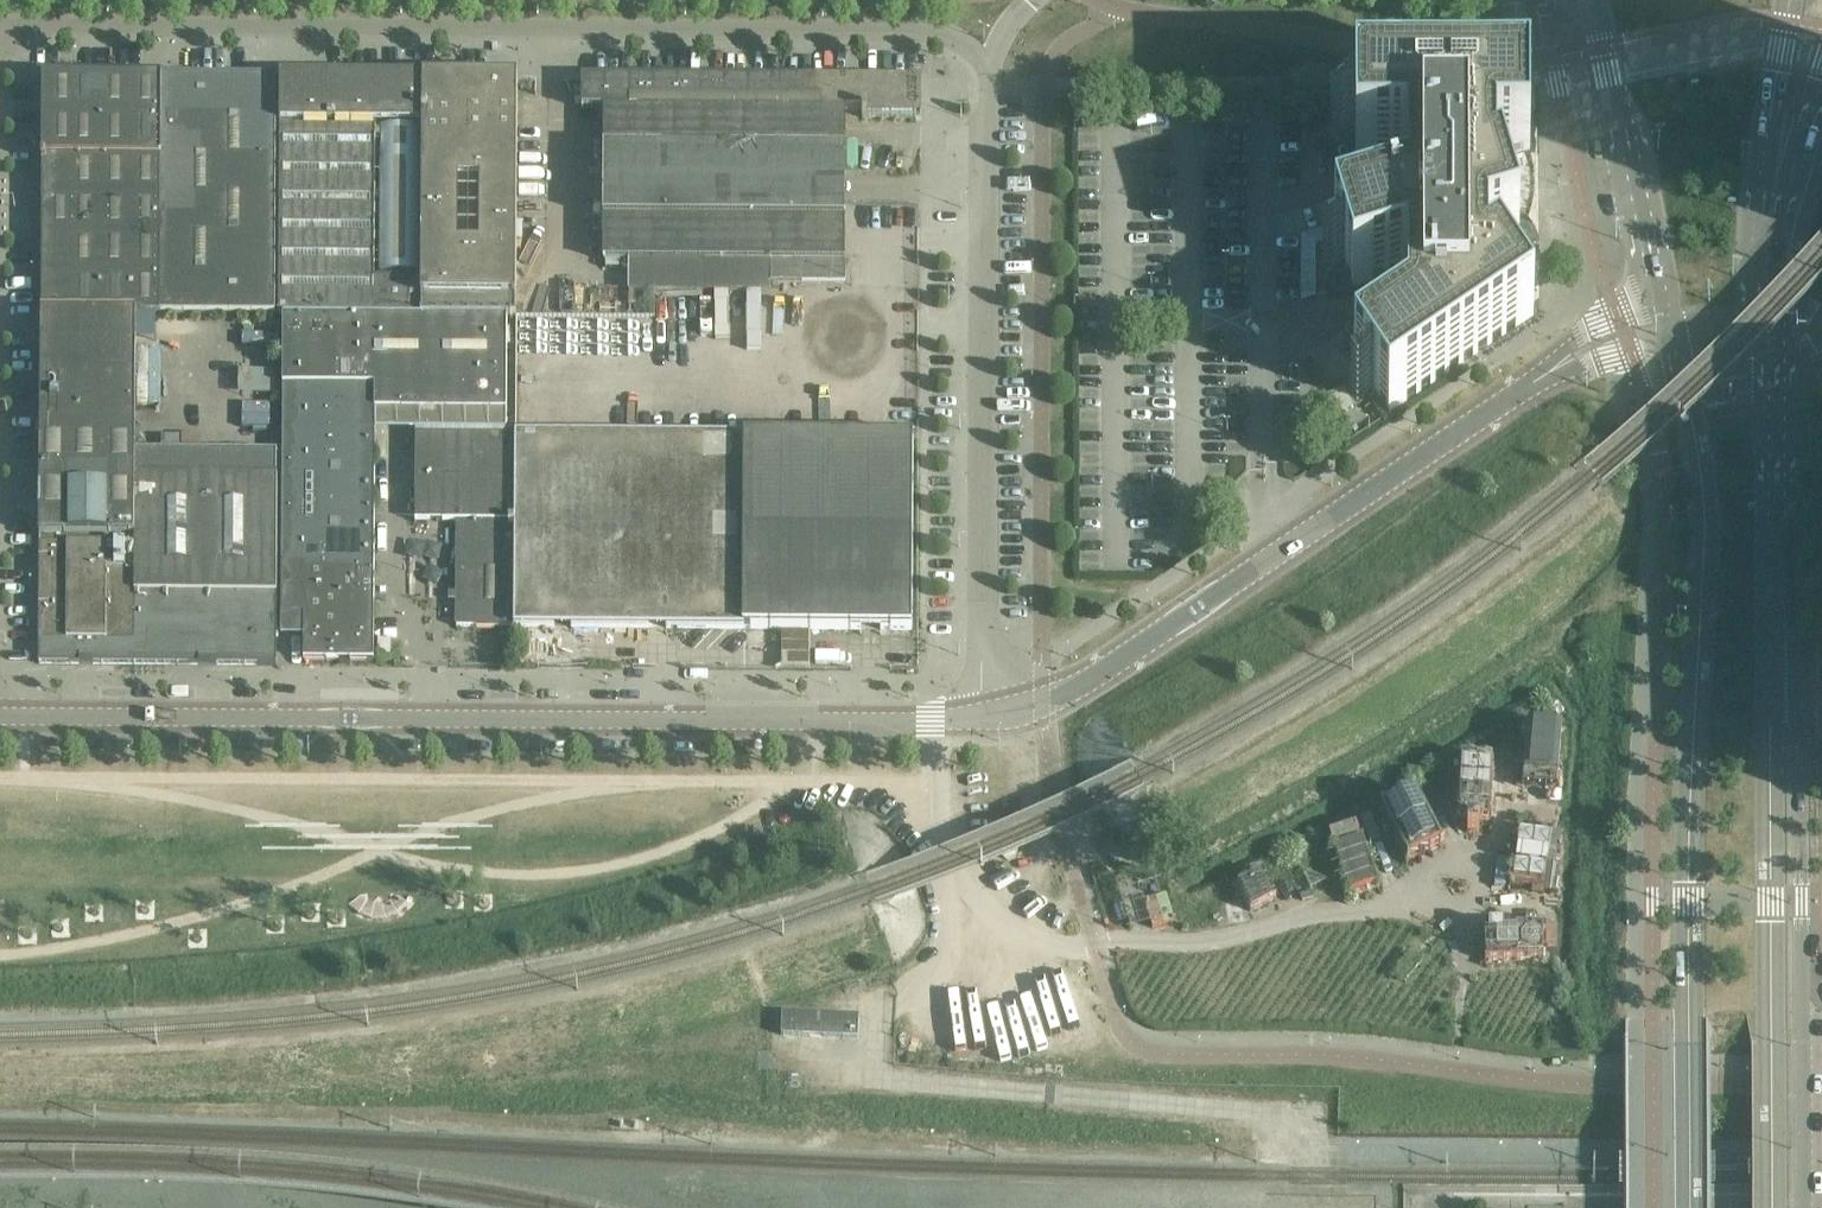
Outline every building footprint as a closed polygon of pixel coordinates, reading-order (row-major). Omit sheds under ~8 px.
[(275,315),(277,78),(43,76),(42,314),(137,314),(161,314),(275,315)] [(376,278),(376,126),(423,126),(423,79),(422,79),(400,79),(281,78),(280,315),(422,316),(422,279),(376,278)] [(517,317),(518,79),(423,79),(423,126),(423,167),(422,271),(422,279),(422,316),(517,317)] [(845,284),(846,176),(846,111),(863,111),(863,119),(916,119),(916,82),(583,80),(583,109),(605,109),(604,261),(630,261),(630,292),(773,293),(773,284),(845,284)] [(1507,252),(1515,250),(1516,251),(1516,253),(1518,254),(1519,255),(1520,255),(1522,256),(1523,256),(1525,255),(1526,255),(1528,254),(1529,253),(1530,252),(1531,250),(1531,249),(1531,247),(1531,245),(1538,243),(1536,237),(1535,234),(1533,230),(1532,229),(1529,224),(1526,221),(1522,217),(1517,213),(1512,210),(1501,175),(1496,176),(1496,151),(1530,151),(1530,88),(1356,89),(1356,152),(1407,152),(1407,204),(1335,225),(1335,226),(1353,286),(1354,286),(1407,269),(1408,324),(1354,360),(1389,412),(1390,412),(1534,315),(1504,270),(1506,267),(1507,264),(1507,262),(1508,258),(1507,255),(1507,252)] [(422,271),(423,167),(382,166),(381,270),(422,271)] [(136,476),(137,314),(42,314),(40,537),(135,538),(136,476)] [(374,661),(376,431),(507,432),(508,319),(284,317),(282,615),(305,615),(304,661),(374,661)] [(1096,340),(1096,334),(1096,328),(1080,328),(1080,340),(1096,340)] [(515,627),(516,436),(416,435),(415,522),(458,522),(458,593),(457,593),(457,603),(458,603),(458,625),(457,625),(457,627),(476,627),(476,626),(513,627),(515,627)] [(912,630),(914,438),(516,436),(515,627),(912,630)] [(277,666),(278,477),(200,476),(148,476),(136,476),(135,538),(135,546),(134,665),(200,666),(200,653),(217,654),(217,666),(277,666)] [(134,666),(134,665),(135,546),(40,545),(39,665),(41,665),(133,665),(133,666),(134,666)] [(391,661),(391,641),(379,641),(378,661),(391,661)] [(1562,730),(1528,727),(1523,784),(1557,787),(1562,730)] [(1480,820),(1492,820),(1494,763),(1459,761),(1457,818),(1468,819),(1467,833),(1479,833),(1480,820)] [(1440,847),(1414,796),(1383,812),(1410,863),(1440,847)] [(1544,889),(1552,831),(1518,827),(1510,884),(1544,889)] [(1362,840),(1334,849),(1350,894),(1377,885),(1362,840)] [(1263,873),(1238,886),(1251,911),(1277,898),(1279,903),(1304,889),(1291,864),(1266,878),(1263,873)] [(1486,926),(1486,961),(1544,961),(1544,926),(1486,926)] [(858,1039),(859,1016),(783,1013),(782,1036),(858,1039)]
